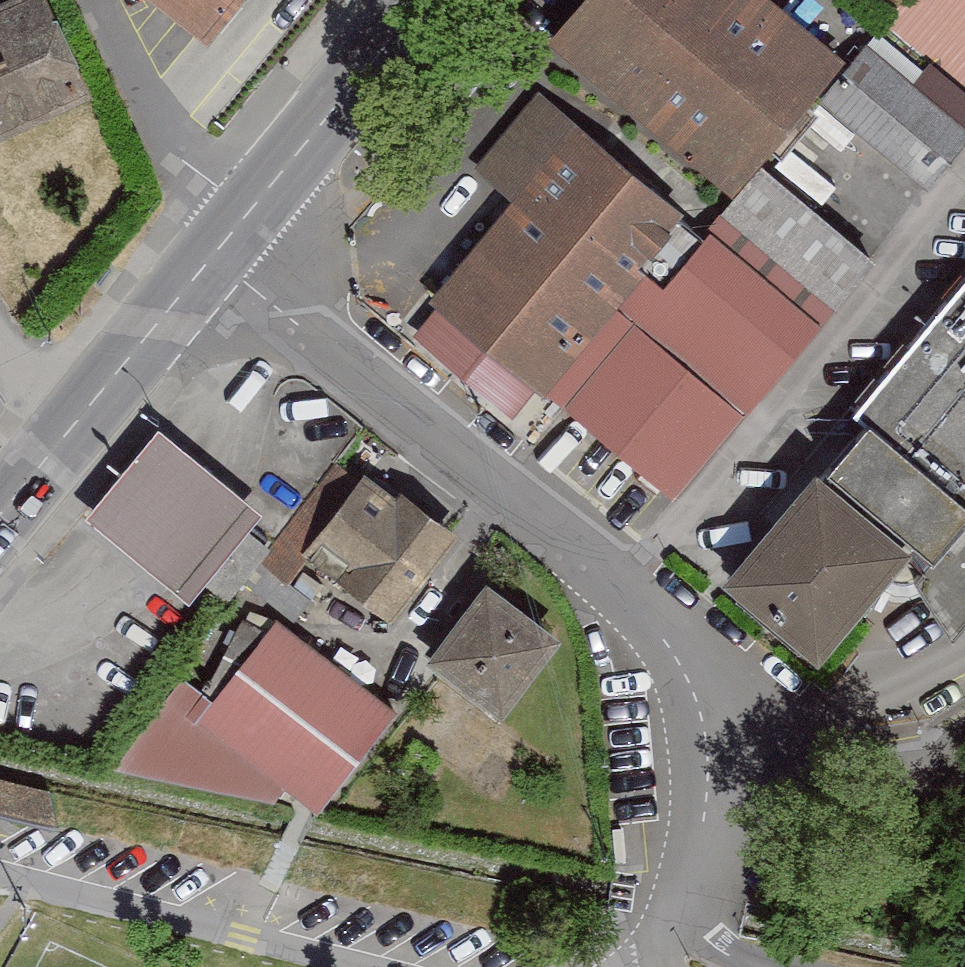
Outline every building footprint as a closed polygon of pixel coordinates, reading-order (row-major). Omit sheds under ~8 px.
[(243,0),(164,0),(213,39),(243,0)] [(765,0),(592,0),(557,42),(739,192),(844,65),(765,0)] [(888,23),(964,86),(964,0),(907,0),(888,23)] [(0,31),(0,155),(105,107),(58,5),(0,31)] [(888,23),(826,98),(937,190),(964,156),(964,86),(888,23)] [(710,235),(534,93),(476,164),(518,199),(413,327),(530,422),(550,397),(676,500),(871,261),(761,172),(710,235)] [(859,409),(874,421),(738,584),(830,660),(913,562),(964,643),(964,282),(859,409)] [(265,515),(162,430),(90,516),(193,601),(265,515)] [(395,621),(459,537),(370,469),(306,553),(395,621)] [(492,585),(436,658),(509,713),(565,640),(492,585)] [(400,712),(286,635),(276,649),(252,632),(207,704),(190,693),(125,781),(281,813),(291,797),(320,815),(400,712)] [(35,811),(40,780),(0,774),(0,805),(35,811)]
